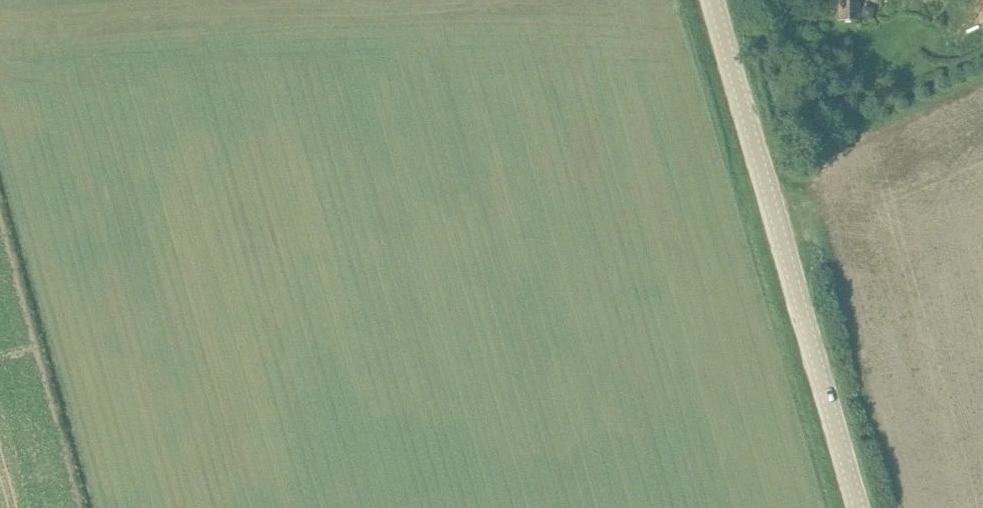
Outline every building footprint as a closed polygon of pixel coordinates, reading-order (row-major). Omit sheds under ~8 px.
[(839,20),(858,20),(858,0),(839,0),(839,20)]
